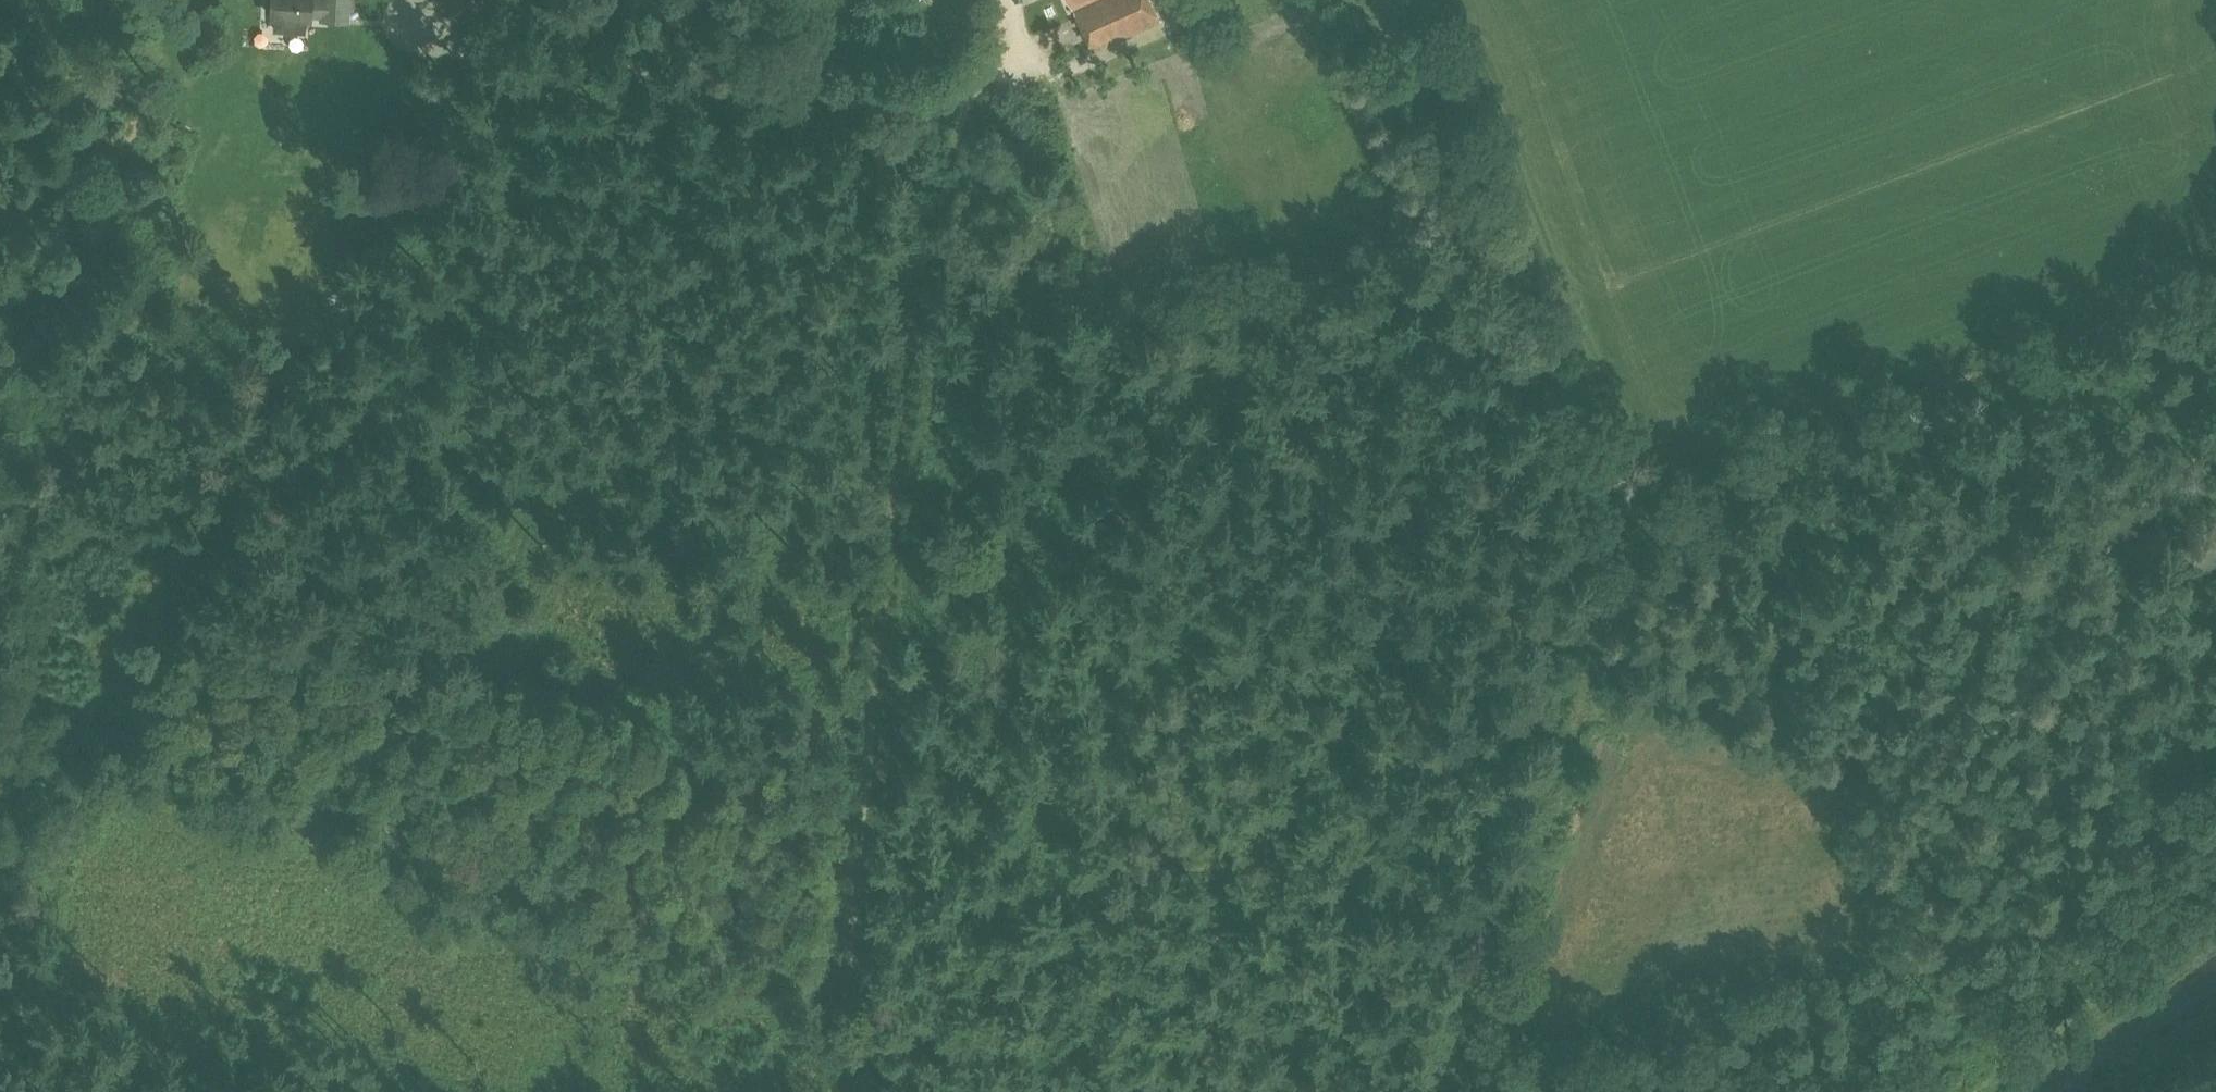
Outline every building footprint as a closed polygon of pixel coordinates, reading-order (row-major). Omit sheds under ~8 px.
[(267,10),(272,10),(271,14),(276,15),(275,28),(303,30),(304,16),(346,18),(346,9),(351,9),(351,0),(268,0),(267,10)] [(1093,51),(1160,20),(1151,0),(1070,0),(1093,51)]
